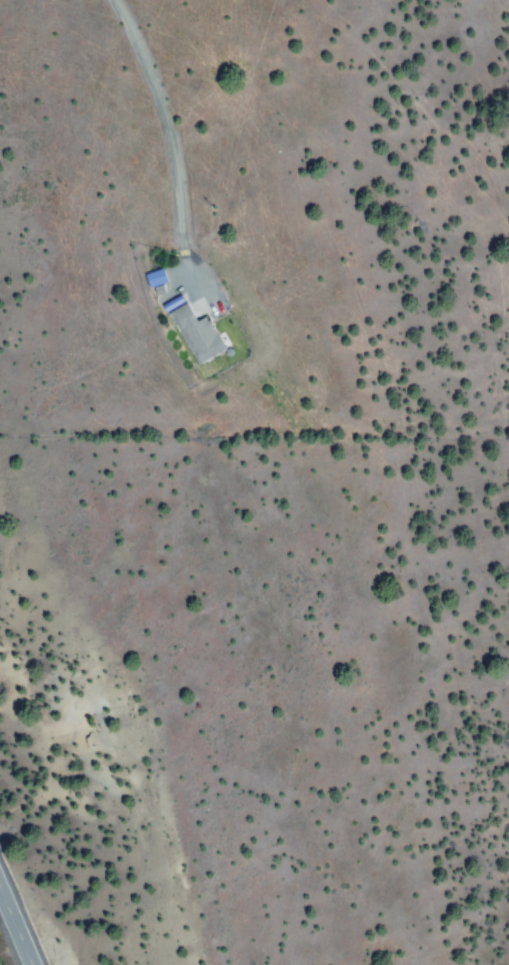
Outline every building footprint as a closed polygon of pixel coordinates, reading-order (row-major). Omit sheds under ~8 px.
[(167,283),(164,269),(145,275),(149,289),(167,283)]
